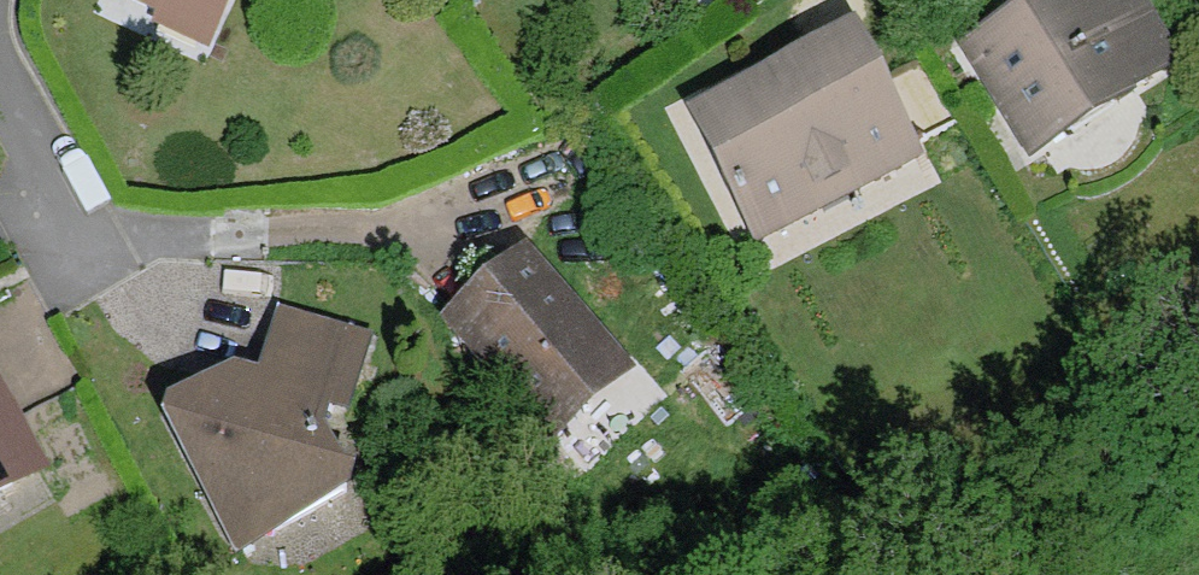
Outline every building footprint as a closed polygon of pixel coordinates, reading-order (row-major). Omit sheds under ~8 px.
[(159,5),(211,29),(224,0),(150,0),(159,5)] [(1005,105),(1022,95),(1050,142),(1122,98),(1117,89),(1170,56),(1136,0),(1052,0),(971,49),(1005,105)] [(203,43),(211,29),(159,5),(153,19),(203,43)] [(718,166),(746,224),(851,171),(860,188),(916,159),(879,86),(871,89),(846,41),(712,109),(734,158),(718,166)] [(1022,95),(1005,105),(1033,152),(1050,142),(1022,95)] [(851,171),(746,224),(754,241),(860,188),(851,171)] [(555,433),(589,403),(579,393),(614,362),(526,258),(455,320),(555,433)] [(166,415),(207,487),(224,478),(248,518),(280,523),(344,488),(313,430),(321,407),(330,409),(340,378),(349,380),(362,342),(282,319),(258,389),(245,387),(223,399),(217,389),(166,415)] [(579,393),(589,403),(624,373),(614,362),(579,393)] [(14,418),(0,394),(0,428),(14,418)] [(14,418),(0,428),(0,445),(20,480),(43,467),(14,418)] [(20,480),(0,445),(0,492),(20,480)] [(224,478),(207,487),(240,544),(280,523),(248,518),(224,478)]
